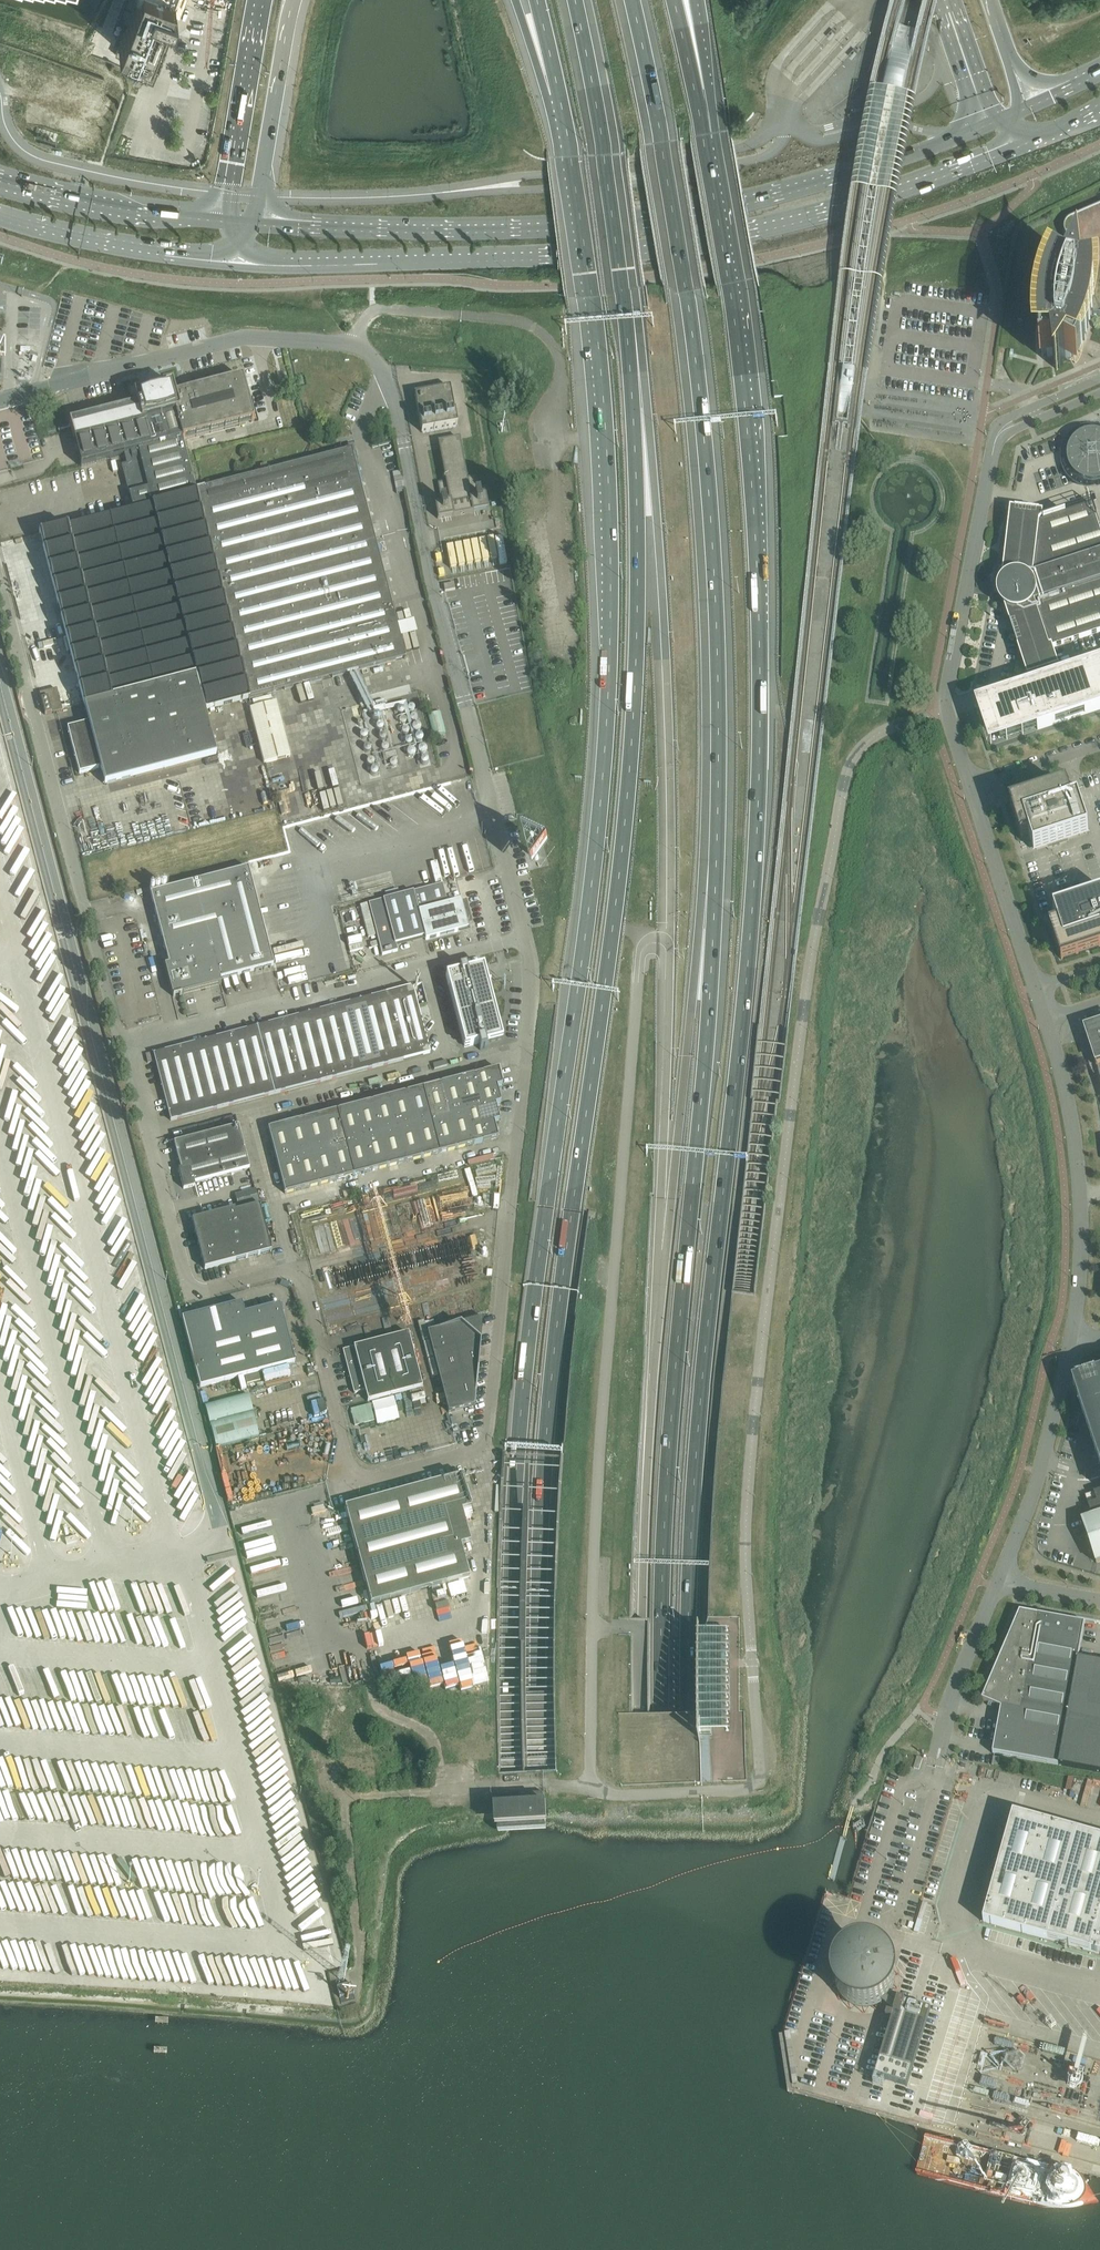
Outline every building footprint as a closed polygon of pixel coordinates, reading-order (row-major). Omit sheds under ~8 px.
[(118,20),(119,20),(128,23),(119,47),(116,56),(147,68),(151,59),(154,51),(158,52),(157,53),(158,53),(165,37),(166,37),(166,36),(167,36),(168,35),(168,34),(168,33),(168,32),(167,31),(176,5),(172,4),(173,0),(126,0),(118,20)] [(1071,220),(1069,221),(1067,223),(1066,225),(1065,227),(1064,230),(1065,233),(1066,235),(1072,249),(1077,261),(1076,262),(1077,264),(1080,264),(1080,268),(1082,279),(1093,278),(1094,291),(1094,305),(1097,305),(1099,312),(1099,207),(1071,220)] [(1080,268),(1080,267),(1077,268),(1075,267),(1074,267),(1069,277),(1060,272),(1055,284),(1050,296),(1047,307),(1044,320),(1043,332),(1043,345),(1044,358),(1054,356),(1055,368),(1058,368),(1060,369),(1066,359),(1072,362),(1072,361),(1077,350),(1081,340),(1084,341),(1085,340),(1088,328),(1091,316),(1091,315),(1099,316),(1099,312),(1097,305),(1094,305),(1094,291),(1093,278),(1082,279),(1080,268)] [(127,465),(122,466),(133,508),(196,491),(183,442),(254,423),(243,378),(176,396),(173,385),(134,395),(136,406),(69,424),(74,441),(81,467),(124,455),(127,465)] [(449,388),(414,395),(421,433),(457,426),(449,388)] [(1093,484),(1097,484),(1099,483),(1099,434),(1098,434),(1096,433),(1093,433),(1090,433),(1087,434),(1086,434),(1084,435),(1082,436),(1080,437),(1079,437),(1077,439),(1075,440),(1074,442),(1073,443),(1071,445),(1070,447),(1070,449),(1069,450),(1068,452),(1068,455),(1068,456),(1068,460),(1068,462),(1068,464),(1069,466),(1069,468),(1071,471),(1073,474),(1074,475),(1075,477),(1078,479),(1080,480),(1082,481),(1086,483),(1090,484),(1093,484)] [(440,504),(434,505),(437,519),(487,510),(484,495),(479,496),(478,493),(477,493),(474,477),(466,479),(458,439),(438,443),(445,483),(438,484),(441,500),(439,501),(440,504)] [(218,578),(241,665),(250,699),(250,700),(322,681),(325,689),(335,686),(333,678),(404,659),(404,660),(406,660),(351,451),(278,470),(269,472),(270,473),(206,490),(205,489),(196,491),(218,578)] [(85,705),(241,665),(218,578),(196,491),(133,508),(110,514),(110,513),(108,514),(109,515),(68,526),(67,525),(65,525),(65,526),(41,533),(41,532),(39,533),(64,627),(85,705)] [(1000,595),(1001,597),(1001,600),(1003,603),(1027,677),(1043,672),(1050,669),(1056,667),(1057,667),(1050,649),(1062,645),(1073,641),(1099,632),(1099,530),(1092,505),(1042,522),(1041,522),(1041,516),(1040,516),(1013,512),(1010,512),(1001,589),(1001,592),(1000,595)] [(455,590),(454,584),(444,586),(445,592),(455,590)] [(241,665),(85,705),(90,724),(68,729),(79,775),(102,769),(106,784),(217,756),(205,711),(250,699),(241,665)] [(988,705),(1001,741),(1037,729),(1038,730),(1099,710),(1099,668),(1054,683),(1052,677),(1050,669),(1043,672),(1045,679),(1047,685),(1041,687),(988,705)] [(404,695),(403,687),(394,688),(395,696),(404,695)] [(278,703),(251,710),(266,764),(292,757),(278,703)] [(440,713),(428,716),(433,738),(446,734),(440,713)] [(396,752),(385,755),(387,760),(398,758),(396,752)] [(1029,836),(1034,851),(1068,840),(1089,834),(1078,802),(1071,804),(1066,789),(1011,807),(1022,839),(1029,836)] [(182,995),(184,995),(221,985),(220,981),(274,967),(248,869),(151,895),(169,965),(165,966),(172,995),(173,995),(173,997),(182,995)] [(428,880),(415,884),(417,890),(429,887),(428,880)] [(448,905),(443,885),(369,905),(382,957),(398,952),(396,945),(425,938),(426,941),(467,930),(466,923),(467,921),(468,920),(469,918),(469,917),(468,915),(467,914),(465,913),(463,913),(461,901),(448,905)] [(1062,960),(1099,948),(1099,895),(1054,911),(1059,926),(1051,928),(1062,960)] [(460,973),(446,976),(464,1048),(478,1045),(480,1051),(487,1049),(486,1045),(503,1041),(487,982),(491,981),(491,980),(487,981),(483,967),(478,969),(477,965),(476,966),(477,969),(467,972),(466,968),(459,970),(460,973)] [(399,989),(387,992),(405,1061),(430,1054),(413,987),(399,990),(399,989)] [(379,1067),(405,1061),(387,992),(373,996),(373,997),(362,1000),(379,1067)] [(348,1002),(335,1006),(353,1074),(379,1067),(362,1000),(348,1004),(348,1002)] [(328,1081),(353,1074),(335,1006),(321,1009),(321,1011),(310,1014),(328,1081)] [(296,1016),(284,1019),(302,1087),(328,1081),(310,1014),(297,1017),(296,1016)] [(276,1094),(302,1087),(284,1019),(270,1023),(270,1024),(258,1027),(276,1094)] [(1084,1028),(1099,1077),(1099,1022),(1084,1028)] [(244,1030),(231,1033),(248,1101),(276,1094),(258,1027),(245,1031),(244,1030)] [(224,1108),(248,1101),(231,1033),(218,1036),(218,1038),(207,1041),(224,1108)] [(193,1043),(180,1047),(198,1115),(224,1108),(207,1041),(193,1045),(193,1043)] [(167,1052),(154,1055),(171,1122),(198,1115),(180,1047),(167,1050),(167,1052)] [(498,1070),(474,1076),(479,1092),(502,1086),(498,1070)] [(483,1109),(479,1092),(474,1076),(457,1081),(466,1113),(483,1109)] [(448,1117),(466,1113),(457,1081),(440,1085),(448,1117)] [(431,1122),(448,1117),(440,1085),(423,1090),(431,1122)] [(479,1092),(483,1109),(501,1104),(497,1088),(502,1086),(479,1092)] [(414,1126),(431,1122),(423,1090),(406,1094),(414,1126)] [(397,1131),(414,1126),(406,1094),(389,1099),(397,1131)] [(380,1135),(397,1131),(389,1099),(371,1103),(380,1135)] [(363,1140),(380,1135),(371,1103),(354,1107),(363,1140)] [(466,1113),(470,1129),(499,1121),(495,1105),(501,1104),(483,1109),(466,1113)] [(346,1144),(363,1140),(354,1107),(337,1112),(346,1144)] [(328,1149),(346,1144),(337,1112),(320,1116),(328,1149)] [(457,1150),(474,1145),(470,1129),(466,1113),(448,1117),(457,1150)] [(303,1121),(311,1153),(328,1149),(320,1116),(303,1121)] [(448,1117),(431,1122),(440,1154),(457,1150),(448,1117)] [(294,1158),(311,1153),(303,1121),(286,1125),(294,1158)] [(499,1122),(499,1121),(470,1129),(474,1145),(498,1139),(494,1123),(499,1122)] [(423,1159),(440,1154),(431,1122),(414,1126),(423,1159)] [(286,1125),(268,1130),(277,1162),(294,1158),(286,1125)] [(406,1163),(423,1159),(414,1126),(397,1131),(406,1163)] [(181,1170),(178,1171),(183,1190),(195,1187),(194,1184),(250,1170),(238,1127),(174,1144),(181,1170)] [(388,1168),(406,1163),(397,1131),(380,1135),(388,1168)] [(371,1172),(388,1168),(380,1135),(363,1140),(371,1172)] [(354,1177),(371,1172),(363,1140),(346,1144),(354,1177)] [(337,1181),(354,1177),(346,1144),(328,1149),(337,1181)] [(328,1149),(311,1153),(320,1186),(337,1181),(328,1149)] [(303,1190),(320,1186),(311,1153),(294,1158),(303,1190)] [(303,1190),(294,1158),(277,1162),(285,1195),(303,1190)] [(239,1211),(261,1205),(256,1188),(235,1194),(239,1211)] [(259,1256),(272,1253),(260,1206),(247,1210),(259,1256)] [(287,1208),(289,1215),(295,1213),(294,1206),(287,1208)] [(225,1226),(228,1238),(231,1250),(235,1262),(247,1259),(234,1210),(222,1214),(225,1226)] [(234,1210),(247,1259),(259,1256),(247,1210),(235,1213),(235,1210),(234,1210)] [(222,1214),(192,1221),(195,1234),(225,1226),(222,1214)] [(228,1238),(225,1226),(195,1234),(198,1246),(228,1238)] [(231,1250),(228,1238),(198,1246),(201,1258),(231,1250)] [(201,1258),(205,1270),(235,1262),(231,1250),(201,1258)] [(242,1304),(196,1315),(182,1319),(200,1388),(295,1364),(280,1305),(245,1314),(242,1304)] [(188,1306),(180,1308),(182,1317),(190,1315),(188,1306)] [(434,1331),(427,1333),(448,1414),(469,1409),(469,1408),(474,1407),(483,1318),(434,1331)] [(423,1389),(422,1388),(408,1335),(343,1351),(354,1394),(365,1392),(368,1403),(423,1389)] [(1074,1384),(1099,1463),(1099,1376),(1074,1384)] [(408,1395),(377,1403),(379,1412),(411,1403),(408,1395)] [(253,1413),(210,1425),(216,1449),(259,1437),(253,1413)] [(463,1476),(345,1508),(372,1605),(470,1578),(461,1546),(471,1543),(462,1511),(472,1509),(463,1476)] [(1086,1496),(1093,1518),(1082,1521),(1096,1564),(1099,1563),(1099,1492),(1086,1496)] [(1081,1660),(1078,1660),(1085,1624),(1020,1612),(982,1700),(994,1706),(1001,1709),(993,1754),(1099,1774),(1099,1669),(1080,1666),(1081,1660)] [(727,1636),(696,1636),(696,1737),(728,1737),(727,1636)] [(462,1690),(474,1688),(462,1640),(431,1647),(432,1650),(407,1656),(408,1661),(394,1664),(398,1680),(413,1676),(415,1686),(429,1683),(430,1689),(444,1686),(445,1691),(461,1687),(462,1690)] [(499,1801),(501,1836),(547,1834),(546,1799),(499,1801)] [(1099,1956),(1099,1839),(1013,1815),(983,1923),(1099,1956)] [(999,1931),(995,1946),(1047,1960),(1051,1945),(999,1931)] [(836,1984),(836,1986),(837,1990),(838,1993),(839,1995),(840,1997),(843,1999),(844,2001),(846,2002),(847,2004),(849,2005),(852,2007),(854,2008),(856,2008),(859,2009),(861,2010),(863,2010),(867,2010),(871,2009),(873,2009),(875,2008),(877,2008),(879,2007),(882,2005),(883,2004),(885,2002),(888,2000),(890,1997),(891,1995),(892,1993),(893,1990),(894,1988),(894,1986),(895,1984),(895,1982),(895,1978),(895,1976),(894,1974),(894,1971),(893,1969),(892,1967),(890,1964),(889,1962),(888,1960),(885,1958),(882,1955),(880,1954),(878,1953),(875,1952),(873,1951),(871,1951),(869,1950),(867,1950),(863,1950),(860,1951),(858,1951),(856,1952),(854,1952),(852,1953),(849,1955),(847,1956),(845,1958),(843,1960),(842,1962),(840,1964),(838,1967),(838,1969),(837,1971),(836,1974),(836,1976),(835,1978),(835,1982),(836,1984)] [(351,1986),(338,1990),(340,2000),(354,1996),(351,1986)] [(893,2019),(874,2081),(884,2083),(886,2077),(908,2083),(931,2007),(899,1998),(895,2013),(888,2011),(886,2017),(893,2019)]
